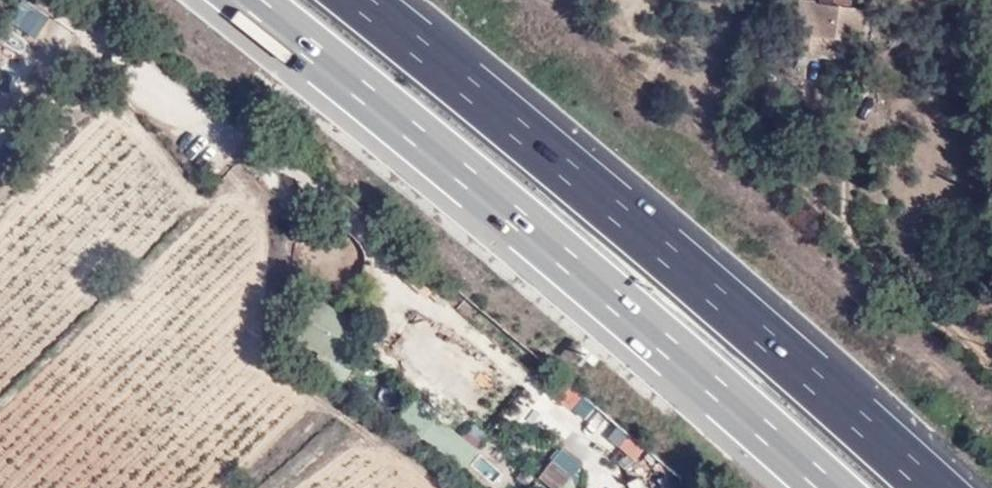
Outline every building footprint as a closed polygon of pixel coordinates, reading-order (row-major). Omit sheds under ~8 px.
[(815,0),(791,0),(786,46),(803,49),(805,34),(839,38),(856,40),(859,17),(846,15),(814,10),(815,0)] [(814,10),(846,15),(847,0),(815,0),(814,10)] [(19,2),(9,27),(40,38),(49,12),(19,2)] [(803,49),(837,54),(839,38),(805,34),(803,49)] [(578,399),(555,379),(517,423),(533,437),(539,429),(552,441),(558,434),(569,443),(584,425),(631,470),(645,455),(578,399)] [(475,478),(489,460),(413,403),(400,421),(461,467),(475,478)] [(555,487),(557,487),(567,475),(550,461),(539,475),(555,487)]
